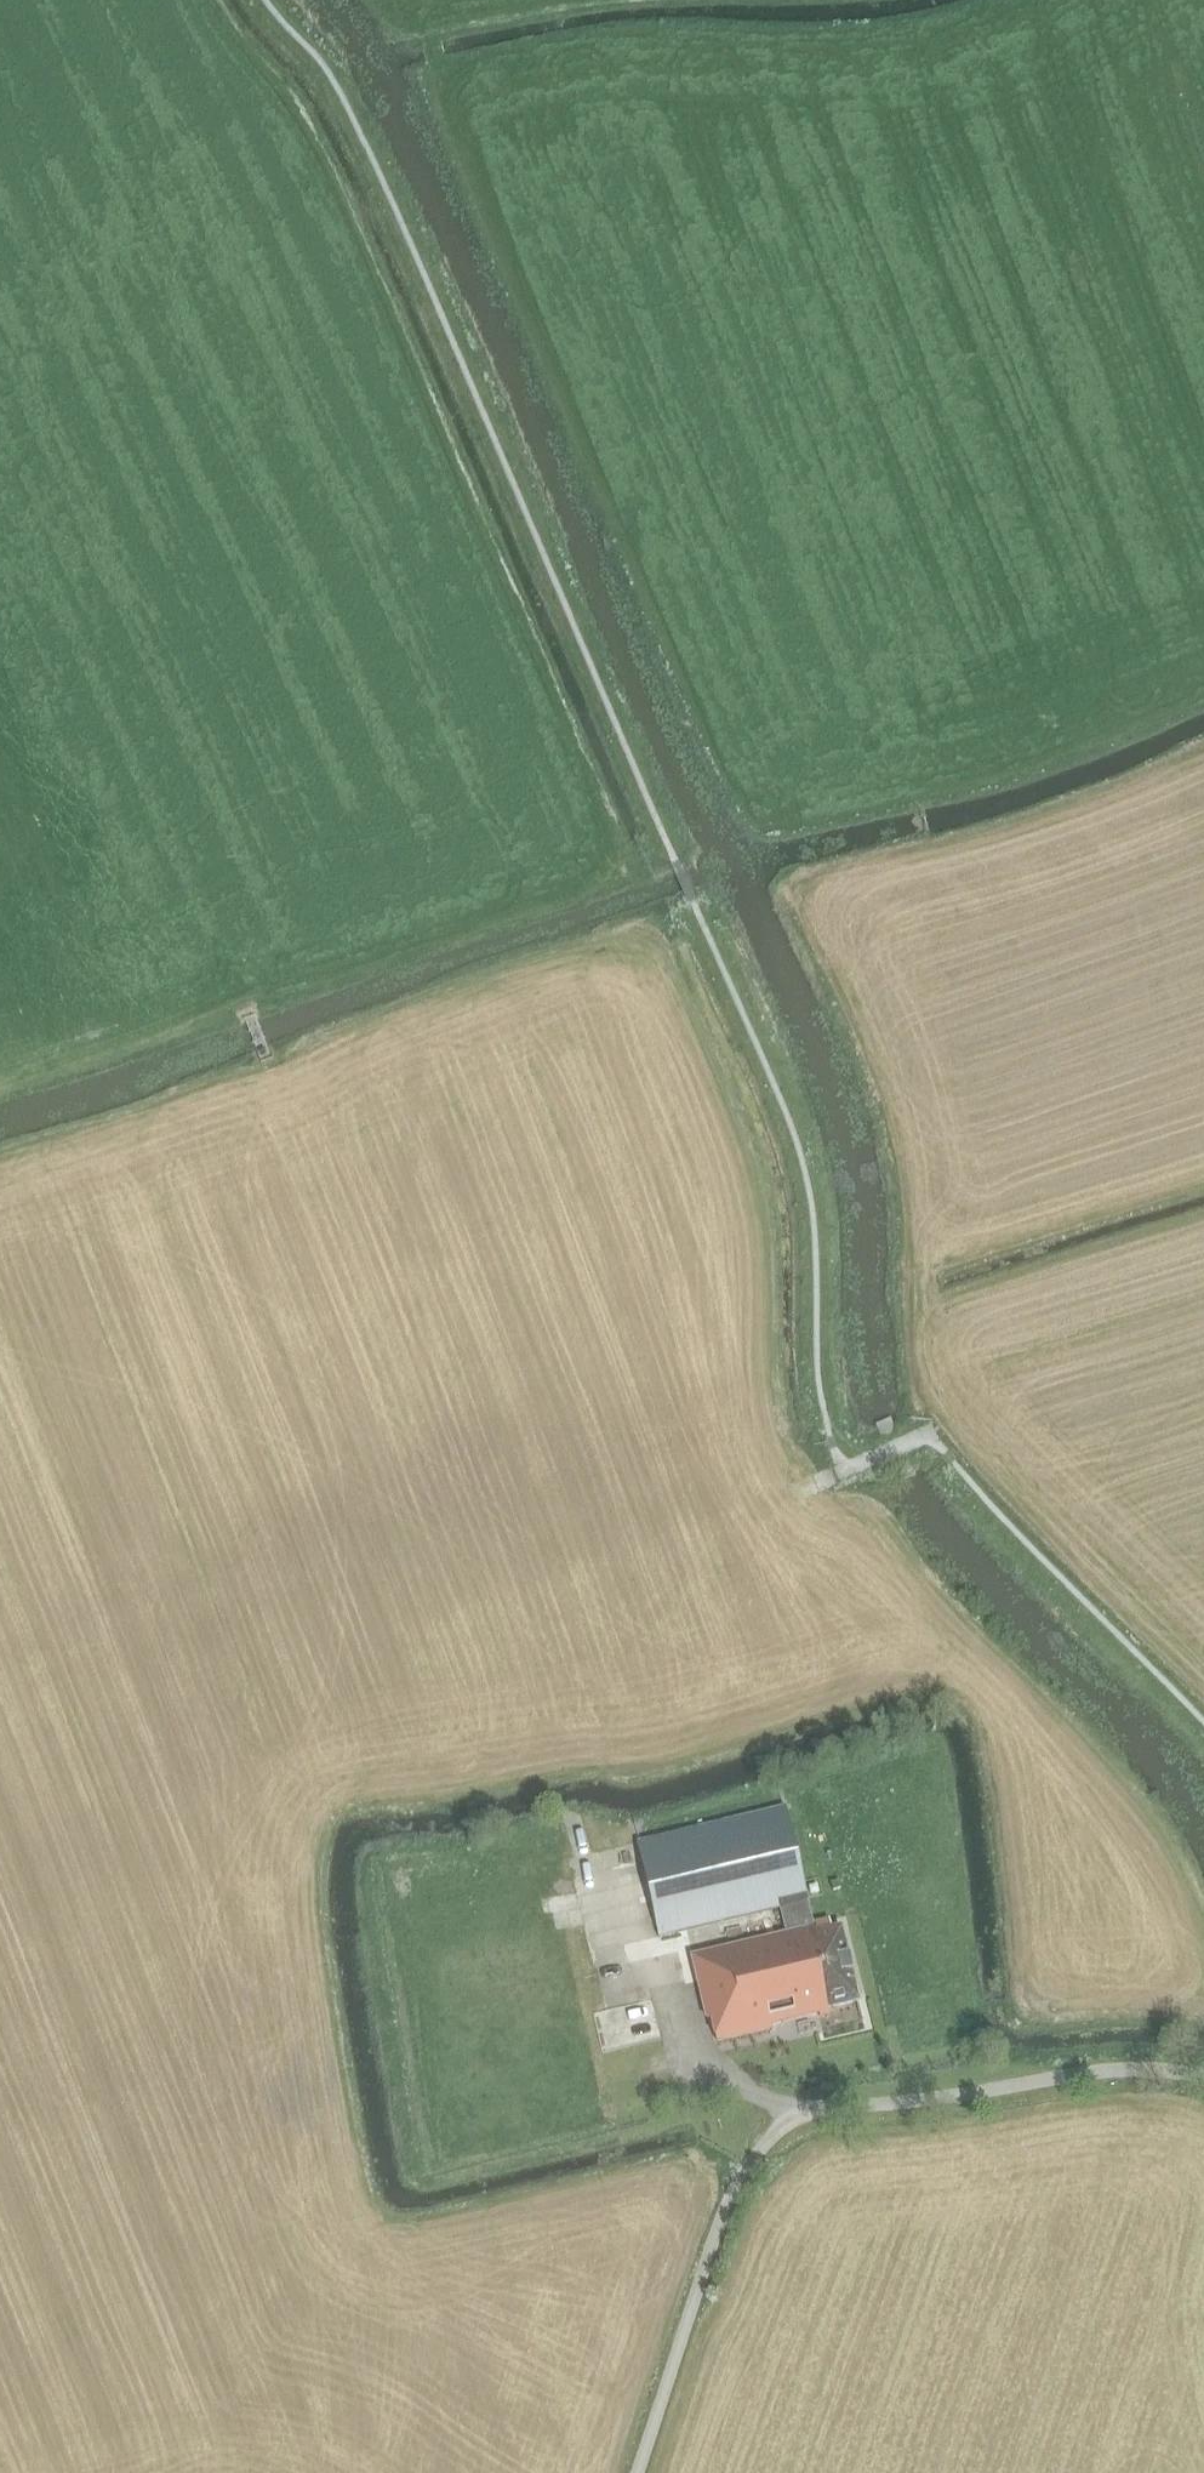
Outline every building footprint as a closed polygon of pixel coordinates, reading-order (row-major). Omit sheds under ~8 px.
[(831,1930),(829,1920),(812,1924),(785,1807),(636,1843),(658,1937),(779,1908),(785,1935),(692,1957),(707,2020),(711,2019),(716,2042),(828,2015),(826,2009),(858,2002),(840,1928),(831,1930)]
